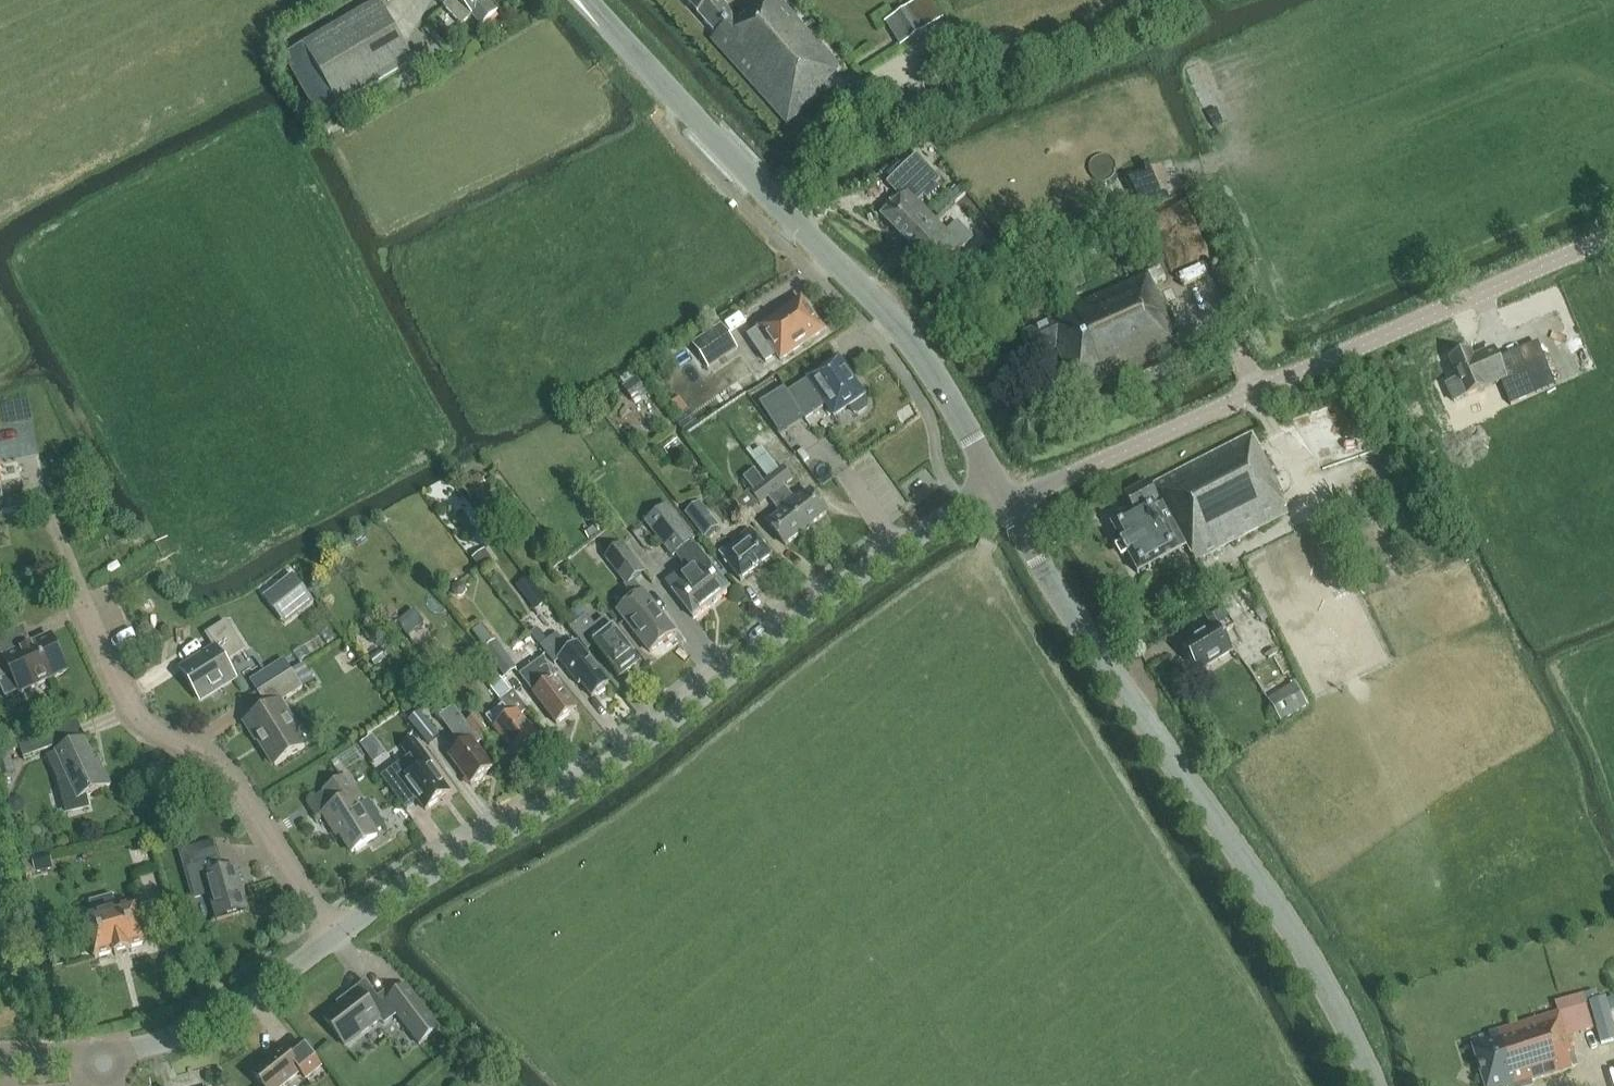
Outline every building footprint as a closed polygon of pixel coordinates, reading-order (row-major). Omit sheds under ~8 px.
[(489,0),(437,0),(444,7),(443,7),(462,26),(472,16),(482,27),(497,13),(487,2),(489,0)] [(716,35),(710,39),(786,124),(830,85),(827,83),(842,70),(780,0),(755,0),(735,18),(721,2),(724,0),(685,0),(716,35)] [(319,119),(414,63),(379,3),(290,56),(291,72),(319,119)] [(892,17),(891,18),(907,42),(922,31),(907,7),(892,17)] [(908,245),(935,220),(918,201),(940,180),(916,155),(886,184),(900,198),(881,217),(908,245)] [(981,209),(966,192),(954,204),(969,220),(981,209)] [(952,223),(945,231),(935,220),(908,245),(935,274),(962,248),(958,243),(965,236),(952,223)] [(983,270),(1002,255),(991,241),(972,257),(983,270)] [(1126,241),(1109,250),(1116,263),(1133,254),(1126,241)] [(1175,333),(1154,286),(1166,281),(1160,268),(1051,316),(1054,321),(1022,335),(1033,361),(1057,350),(1079,399),(1129,377),(1137,395),(1187,371),(1171,334),(1175,333)] [(781,360),(823,332),(801,300),(748,337),(765,362),(776,354),(781,360)] [(709,370),(739,349),(721,325),(692,345),(709,370)] [(1510,406),(1555,386),(1539,345),(1498,361),(1496,357),(1476,366),(1470,352),(1450,361),(1458,381),(1447,386),(1453,402),(1501,382),(1510,406)] [(681,353),(675,354),(674,360),(678,365),(683,365),(687,361),(686,355),(681,353)] [(862,397),(864,396),(838,357),(807,378),(808,379),(787,393),(783,387),(758,404),(779,435),(803,419),(804,420),(826,405),(833,416),(849,406),(854,413),(858,414),(866,409),(867,405),(862,397)] [(646,394),(634,377),(620,387),(633,404),(646,394)] [(746,393),(741,385),(724,396),(730,404),(746,393)] [(1278,493),(1282,492),(1252,435),(1150,487),(1148,484),(1126,497),(1135,513),(1111,526),(1138,574),(1180,551),(1179,551),(1188,546),(1196,561),(1289,513),(1278,493)] [(763,448),(751,457),(768,479),(780,470),(763,448)] [(803,462),(809,458),(802,450),(797,454),(803,462)] [(826,514),(809,491),(798,500),(794,496),(792,497),(783,486),(792,479),(783,467),(780,470),(768,479),(767,480),(806,530),(826,514)] [(806,530),(767,480),(763,482),(754,470),(743,478),(753,491),(750,493),(760,505),(769,497),(778,509),(776,510),(779,514),(768,524),(785,546),(806,530)] [(471,500),(488,488),(477,475),(461,487),(471,500)] [(718,526),(698,501),(683,514),(703,538),(718,526)] [(730,590),(706,560),(692,541),(694,539),(666,503),(643,521),(671,558),(675,555),(684,566),(664,582),(693,619),(730,590)] [(740,581),(772,556),(750,529),(719,554),(740,581)] [(605,548),(616,540),(609,530),(598,539),(605,548)] [(675,632),(643,592),(633,580),(644,572),(622,545),(605,558),(626,584),(624,586),(634,599),(617,612),(649,652),(675,632)] [(492,562),(484,550),(470,560),(478,572),(492,562)] [(263,598),(279,619),(309,596),(293,575),(263,598)] [(453,595),(457,598),(462,597),(466,593),(464,587),(460,584),(455,585),(452,590),(453,595)] [(1222,635),(1234,627),(1221,606),(1205,616),(1213,628),(1194,639),(1196,641),(1184,648),(1198,673),(1232,652),(1222,635)] [(424,623),(414,611),(398,623),(407,635),(424,623)] [(586,616),(569,628),(587,650),(594,645),(601,653),(600,653),(619,676),(639,661),(620,637),(613,628),(604,617),(594,625),(586,615),(586,616)] [(225,663),(244,651),(226,622),(206,635),(215,649),(181,670),(200,700),(235,678),(225,663)] [(492,641),(481,625),(472,631),(484,648),(482,649),(503,678),(516,669),(495,639),(492,641)] [(536,626),(529,632),(540,646),(554,664),(559,660),(567,671),(579,686),(581,684),(591,698),(608,684),(586,656),(577,644),(569,650),(556,634),(547,641),(536,626)] [(20,692),(20,693),(35,687),(32,682),(47,675),(49,680),(67,672),(50,636),(24,648),(16,631),(0,638),(0,683),(7,698),(20,692)] [(375,666),(386,658),(380,650),(369,658),(375,666)] [(553,678),(556,676),(543,658),(520,675),(556,724),(576,709),(553,678)] [(302,689),(301,687),(312,679),(303,664),(258,693),(268,708),(245,723),(257,741),(258,740),(275,766),(305,747),(295,732),(277,704),(302,689)] [(512,691),(511,693),(499,676),(487,686),(501,705),(485,717),(513,755),(537,738),(520,716),(527,711),(512,691)] [(1307,706),(1293,683),(1267,699),(1281,722),(1307,706)] [(493,768),(476,745),(479,743),(452,706),(437,717),(460,748),(449,756),(470,785),(493,768)] [(438,735),(419,711),(407,720),(427,745),(438,735)] [(493,740),(474,715),(465,721),(484,747),(493,740)] [(5,726),(0,729),(0,735),(1,738),(9,735),(5,726)] [(23,758),(54,747),(49,732),(18,743),(23,758)] [(365,752),(377,744),(372,737),(360,745),(365,752)] [(85,797),(110,785),(101,767),(98,769),(84,739),(56,752),(47,757),(60,786),(67,812),(87,808),(85,797)] [(408,756),(380,777),(405,810),(417,800),(425,811),(449,793),(429,766),(432,765),(413,740),(402,748),(408,756)] [(368,802),(359,808),(356,803),(361,800),(346,777),(324,791),(334,807),(323,814),(332,829),(336,828),(351,853),(377,836),(375,833),(384,827),(368,802)] [(26,806),(23,799),(17,796),(10,799),(8,806),(10,812),(17,815),(23,812),(26,806)] [(185,851),(181,852),(194,897),(208,893),(216,920),(249,911),(237,867),(222,872),(218,859),(190,867),(185,851)] [(51,870),(47,853),(21,860),(25,876),(51,870)] [(128,949),(147,944),(137,906),(117,911),(112,895),(89,902),(94,918),(84,921),(95,958),(114,953),(115,956),(129,952),(128,949)] [(337,1004),(339,1006),(324,1018),(345,1046),(390,1011),(418,1046),(440,1029),(407,986),(392,997),(387,991),(378,998),(365,982),(337,1004)] [(1582,994),(1584,1003),(1588,1002),(1601,1044),(1613,1040),(1613,1031),(1609,1013),(1613,1012),(1613,997),(1605,1000),(1604,997),(1598,999),(1595,990),(1582,994)] [(1554,1002),(1558,1014),(1566,1038),(1592,1029),(1585,1005),(1584,1003),(1582,994),(1554,1002)] [(1566,1038),(1558,1014),(1502,1031),(1504,1035),(1491,1039),(1490,1034),(1469,1041),(1484,1085),(1533,1085),(1532,1082),(1571,1070),(1567,1055),(1571,1054),(1566,1038)] [(300,1071),(306,1079),(320,1067),(300,1042),(286,1052),(284,1050),(253,1076),(261,1085),(282,1085),(300,1071)]
